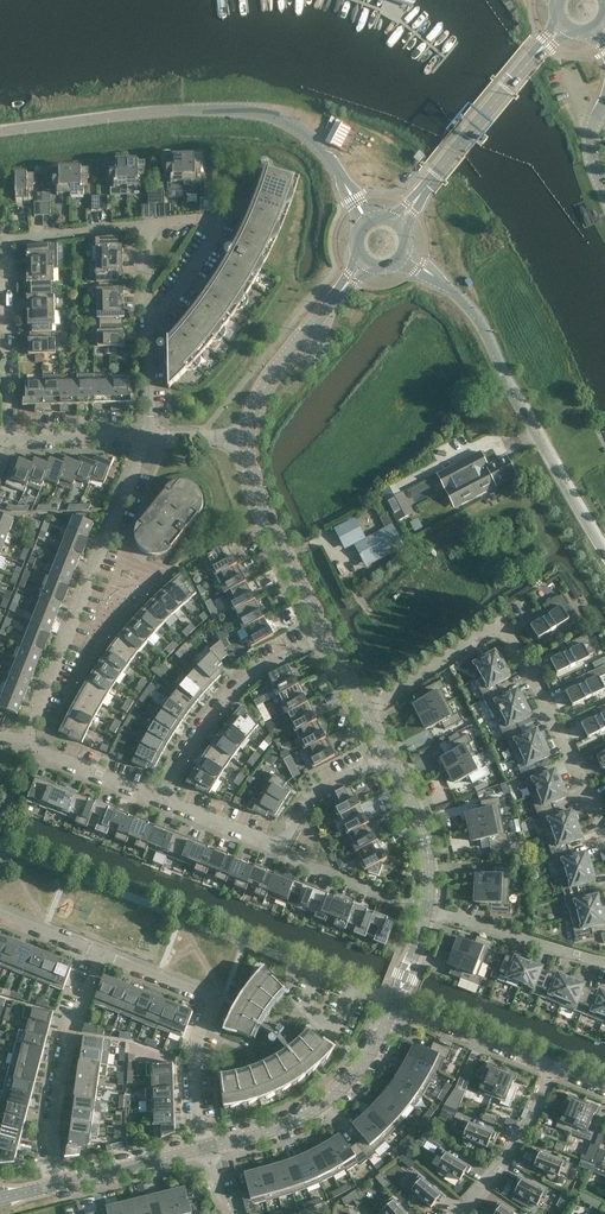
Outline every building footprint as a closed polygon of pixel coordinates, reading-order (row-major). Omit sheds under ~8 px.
[(420,152),(415,158),(420,162),(425,156),(420,152)] [(185,186),(184,156),(173,156),(173,157),(167,157),(168,167),(167,167),(168,174),(171,174),(171,183),(184,183),(185,186)] [(184,156),(185,186),(185,183),(198,183),(198,173),(202,173),(202,166),(201,166),(201,157),(196,157),(196,156),(184,156)] [(114,178),(115,188),(114,193),(128,193),(127,160),(116,161),(116,162),(110,162),(110,173),(111,173),(111,179),(114,178)] [(127,160),(128,190),(128,188),(141,187),(141,178),(145,178),(145,171),(144,171),(144,161),(139,162),(139,160),(127,160)] [(71,197),(71,167),(59,168),(59,169),(52,169),(52,180),(54,180),(54,186),(58,185),(58,195),(71,195),(71,197)] [(71,167),(71,197),(72,197),(72,195),(85,195),(84,185),(88,185),(88,178),(87,178),(87,169),(82,169),(82,167),(71,167)] [(227,255),(228,256),(232,258),(228,266),(223,273),(218,280),(211,292),(205,301),(198,310),(190,320),(183,329),(175,338),(171,342),(169,344),(168,344),(168,362),(169,362),(172,365),(170,368),(169,368),(169,389),(170,389),(170,388),(188,370),(189,370),(191,370),(192,370),(194,370),(195,369),(196,369),(197,368),(198,367),(199,366),(200,364),(201,363),(201,362),(201,360),(201,359),(201,358),(201,357),(201,356),(208,348),(213,341),(215,341),(216,341),(218,341),(219,340),(221,340),(222,339),(223,338),(224,337),(224,336),(225,335),(225,334),(226,333),(226,331),(226,330),(226,328),(225,327),(225,326),(231,318),(236,310),(238,310),(239,310),(240,310),(242,309),(243,309),(244,308),(245,307),(246,306),(246,305),(247,304),(248,303),(248,301),(248,300),(248,298),(248,297),(247,296),(247,295),(247,294),(253,285),(257,276),(262,268),(267,260),(271,251),(275,242),(279,233),(283,225),(286,217),(289,208),(293,199),(296,190),(300,176),(299,176),(298,179),(269,170),(265,169),(262,179),(257,193),(252,207),(246,221),(240,234),(233,247),(232,247),(231,247),(230,247),(229,247),(228,247),(227,248),(226,249),(226,250),(225,250),(225,251),(225,252),(225,253),(226,254),(226,255),(227,255)] [(33,174),(28,174),(28,173),(16,173),(16,174),(13,174),(14,185),(16,185),(16,201),(31,201),(30,191),(34,191),(34,184),(33,184),(33,174)] [(206,198),(213,197),(213,183),(205,183),(206,198)] [(157,204),(156,190),(156,184),(149,184),(149,205),(149,204),(157,204)] [(156,190),(157,204),(164,203),(164,204),(165,204),(164,189),(156,190)] [(41,192),(37,192),(37,202),(35,202),(35,217),(36,217),(36,216),(43,216),(43,202),(42,202),(41,192)] [(92,210),(100,210),(100,196),(92,196),(92,211),(93,211),(92,210)] [(100,196),(100,210),(107,210),(107,211),(108,211),(107,196),(100,196)] [(43,202),(43,216),(50,216),(50,217),(51,217),(51,202),(43,202)] [(97,260),(127,260),(126,245),(122,245),(122,236),(99,239),(99,246),(96,246),(97,260)] [(29,268),(54,267),(54,252),(51,252),(51,244),(28,246),(29,268)] [(127,275),(127,260),(97,260),(97,275),(100,275),(100,282),(123,281),(122,275),(127,275)] [(29,289),(52,289),(52,282),(54,282),(54,267),(29,268),(29,289)] [(97,303),(127,303),(127,288),(123,288),(123,281),(100,282),(100,288),(97,288),(97,303)] [(52,295),(52,289),(29,289),(30,311),(55,310),(55,295),(52,295)] [(128,318),(127,303),(97,303),(98,318),(100,318),(101,325),(123,324),(123,318),(128,318)] [(55,325),(55,310),(30,311),(30,332),(53,332),(53,325),(55,325)] [(123,331),(123,324),(101,325),(101,331),(98,331),(98,347),(105,347),(110,346),(128,346),(128,331),(123,331)] [(53,338),(53,332),(30,332),(30,354),(56,354),(56,338),(53,338)] [(112,411),(113,411),(112,381),(112,373),(95,374),(95,382),(95,411),(104,411),(103,404),(112,404),(112,411)] [(60,412),(61,412),(61,382),(60,375),(43,375),(43,383),(44,412),(53,412),(52,405),(60,405),(60,412)] [(112,381),(113,411),(121,411),(120,404),(133,404),(131,393),(130,393),(130,381),(112,381)] [(77,411),(78,411),(78,382),(61,382),(61,412),(70,412),(69,405),(77,405),(77,411)] [(95,411),(95,382),(78,382),(78,411),(87,411),(86,405),(94,405),(95,411)] [(35,412),(44,412),(43,383),(26,383),(26,395),(24,395),(23,406),(36,406),(35,412)] [(444,489),(488,466),(481,452),(437,475),(444,489)] [(455,509),(516,476),(506,457),(488,466),(444,489),(455,509)] [(74,485),(76,479),(83,461),(84,459),(73,459),(72,463),(68,462),(61,479),(74,485)] [(92,479),(99,461),(99,459),(89,459),(87,463),(83,461),(76,479),(89,484),(92,479)] [(103,463),(99,461),(92,479),(105,484),(107,477),(112,479),(113,478),(112,478),(116,468),(116,469),(117,468),(112,466),(115,459),(104,459),(103,463)] [(18,468),(13,466),(10,476),(9,476),(6,482),(26,490),(37,462),(38,460),(27,460),(26,464),(20,462),(18,468)] [(43,485),(45,480),(52,462),(53,460),(42,460),(41,464),(37,462),(30,480),(43,485)] [(59,485),(61,479),(68,462),(69,460),(58,460),(56,463),(52,462),(45,480),(59,485)] [(182,482),(179,482),(180,483),(171,494),(167,490),(140,524),(139,526),(138,528),(137,529),(137,530),(137,531),(136,533),(136,535),(136,536),(136,537),(135,538),(135,539),(136,540),(136,542),(137,543),(137,545),(138,547),(139,548),(140,549),(142,551),(143,552),(144,553),(146,554),(147,555),(150,556),(152,557),(153,557),(155,557),(156,557),(159,557),(161,557),(162,556),(163,555),(164,554),(165,554),(166,553),(167,552),(168,552),(170,551),(172,549),(199,515),(194,512),(203,502),(204,502),(203,500),(203,499),(203,497),(202,495),(201,493),(200,492),(199,490),(198,489),(197,488),(195,486),(194,486),(191,484),(190,484),(189,483),(187,483),(186,482),(184,482),(183,482),(182,482)] [(404,491),(386,500),(397,522),(415,513),(404,491)] [(53,496),(50,505),(60,505),(62,500),(53,496)] [(9,532),(14,519),(0,514),(0,528),(9,532)] [(75,516),(70,528),(89,536),(94,523),(86,520),(88,514),(77,514),(76,516),(75,516)] [(38,529),(41,523),(35,520),(32,526),(38,529)] [(392,525),(365,539),(355,520),(336,530),(345,547),(354,542),(366,564),(403,544),(392,525)] [(41,531),(47,533),(50,524),(45,522),(41,531)] [(5,544),(9,532),(0,528),(0,542),(5,544)] [(87,540),(89,536),(70,528),(65,540),(86,548),(88,541),(89,541),(87,540)] [(28,539),(33,541),(37,533),(32,531),(28,539)] [(43,541),(47,533),(41,531),(38,539),(43,541)] [(83,555),(86,548),(65,540),(61,552),(79,559),(81,555),(83,556),(83,555)] [(24,551),(29,553),(32,545),(27,543),(24,551)] [(217,574),(237,564),(228,545),(208,556),(217,574)] [(32,555),(37,557),(41,548),(35,546),(32,555)] [(25,562),(29,553),(24,551),(20,559),(25,562)] [(79,559),(61,552),(56,564),(75,571),(79,559)] [(34,565),(37,557),(32,555),(29,563),(34,565)] [(51,576),(70,583),(75,571),(56,564),(51,576)] [(217,574),(226,592),(247,582),(237,564),(217,574)] [(14,575),(19,577),(23,569),(17,567),(14,575)] [(23,578),(28,580),(31,572),(26,570),(23,578)] [(16,585),(19,577),(14,575),(11,583),(16,585)] [(195,577),(194,580),(195,582),(198,583),(201,582),(202,579),(200,576),(197,575),(195,577)] [(68,588),(70,583),(51,576),(46,588),(67,596),(69,589),(70,589),(70,588),(68,588)] [(25,589),(28,580),(23,578),(19,587),(25,589)] [(168,588),(183,605),(193,597),(197,594),(188,581),(187,582),(184,585),(179,580),(180,579),(179,579),(174,583),(168,588)] [(235,610),(256,600),(247,582),(226,592),(235,610)] [(201,595),(206,593),(202,584),(197,587),(201,595)] [(64,603),(67,596),(46,588),(42,600),(60,607),(62,603),(64,604),(64,603)] [(183,605),(168,588),(163,593),(158,598),(174,614),(183,605)] [(5,599),(10,601),(13,593),(8,590),(5,599)] [(13,602),(18,604),(22,596),(17,594),(13,602)] [(531,626),(539,640),(570,620),(568,617),(574,613),(563,595),(544,607),(549,615),(531,626)] [(148,607),(165,623),(174,614),(158,598),(153,602),(148,607)] [(7,609),(10,601),(5,599),(1,607),(7,609)] [(37,612),(56,619),(60,607),(42,600),(37,612)] [(205,603),(214,621),(220,618),(211,600),(205,603)] [(265,617),(256,600),(235,610),(244,628),(265,617)] [(15,613),(18,604),(13,602),(10,611),(15,613)] [(156,633),(165,623),(148,607),(144,612),(139,617),(156,633)] [(51,631),(56,619),(37,612),(32,624),(51,631)] [(204,622),(209,617),(204,612),(199,616),(204,622)] [(130,627),(147,642),(153,646),(161,637),(156,633),(139,617),(135,622),(130,627)] [(274,636),(265,617),(244,628),(254,646),(274,636)] [(4,626),(9,628),(12,620),(7,618),(4,626)] [(187,628),(192,633),(196,628),(192,623),(187,628)] [(49,635),(51,631),(32,624),(28,636),(48,644),(50,637),(51,637),(51,636),(49,635)] [(6,636),(9,628),(4,626),(1,634),(6,636)] [(139,652),(147,642),(130,627),(126,632),(121,638),(139,652)] [(187,637),(192,633),(187,628),(182,632),(187,637)] [(551,660),(557,674),(590,659),(589,654),(595,651),(587,635),(567,645),(570,651),(551,660)] [(45,651),(48,644),(28,636),(23,648),(41,655),(43,651),(45,652),(45,651)] [(226,637),(221,640),(225,648),(230,645),(226,637)] [(117,643),(113,648),(131,662),(139,652),(121,638),(117,643)] [(170,645),(175,650),(179,645),(174,640),(170,645)] [(198,667),(214,683),(219,678),(224,673),(224,672),(223,672),(218,668),(222,664),(220,662),(227,656),(228,656),(221,641),(211,650),(212,652),(207,657),(198,667)] [(170,655),(175,650),(170,645),(165,650),(170,655)] [(180,650),(185,654),(189,649),(184,645),(180,650)] [(18,659),(37,667),(41,655),(23,648),(18,659)] [(131,662),(113,648),(109,654),(105,659),(123,673),(131,662)] [(180,659),(185,654),(180,650),(175,654),(180,659)] [(479,652),(463,661),(470,673),(473,671),(477,679),(506,663),(501,654),(498,655),(496,651),(483,659),(479,652)] [(234,652),(228,655),(233,664),(237,660),(234,652)] [(32,679),(37,667),(18,659),(13,671),(32,679)] [(123,673),(105,659),(101,665),(97,670),(116,683),(123,673)] [(160,669),(164,664),(159,660),(155,665),(160,669)] [(506,663),(477,679),(481,686),(478,688),(485,699),(501,691),(498,685),(511,677),(508,673),(511,672),(506,663)] [(160,669),(165,673),(169,668),(164,664),(160,669)] [(151,670),(156,674),(160,669),(155,665),(151,670)] [(278,695),(299,684),(290,666),(269,677),(278,695)] [(566,693),(573,706),(604,691),(604,666),(600,668),(582,677),(585,683),(566,693)] [(210,687),(214,683),(198,667),(188,677),(206,692),(210,687)] [(161,678),(165,673),(160,669),(156,674),(161,678)] [(116,683),(97,670),(93,676),(90,681),(109,694),(116,683)] [(9,683),(27,691),(32,679),(13,671),(9,683)] [(201,697),(206,692),(188,677),(179,687),(197,702),(201,697)] [(139,683),(144,687),(148,682),(142,678),(139,683)] [(422,716),(449,703),(442,690),(446,688),(442,680),(425,689),(428,696),(415,703),(422,716)] [(83,693),(102,705),(109,694),(90,681),(86,687),(83,693)] [(22,703),(27,691),(9,683),(4,695),(22,703)] [(140,693),(144,687),(139,683),(135,689),(140,693)] [(287,713),(308,702),(299,684),(278,695),(284,705),(280,707),(284,715),(287,713)] [(193,707),(197,702),(179,687),(171,698),(189,712),(193,707)] [(143,695),(148,699),(152,694),(146,690),(143,695)] [(501,691),(485,699),(490,710),(492,710),(496,718),(527,702),(522,693),(519,694),(517,690),(504,697),(501,691)] [(102,705),(83,693),(76,705),(96,716),(102,705)] [(4,695),(0,705),(0,708),(1,709),(0,711),(8,714),(9,712),(18,715),(22,703),(4,695)] [(144,704),(148,699),(143,695),(139,700),(144,704)] [(254,701),(257,706),(266,701),(264,696),(254,701)] [(125,704),(131,707),(134,702),(129,698),(125,704)] [(163,709),(182,722),(186,717),(189,712),(171,698),(163,709)] [(297,731),(317,720),(308,702),(287,713),(297,731)] [(527,702),(496,718),(500,725),(498,726),(504,738),(521,730),(518,723),(531,717),(529,713),(532,711),(527,702)] [(263,703),(257,707),(265,722),(271,719),(263,703)] [(455,715),(449,703),(422,716),(429,729),(442,723),(445,730),(463,721),(459,713),(455,715)] [(127,713),(131,707),(125,704),(122,709),(127,713)] [(96,716),(76,705),(73,711),(70,717),(90,727),(96,716)] [(581,725),(588,739),(604,730),(604,705),(598,709),(601,715),(581,725)] [(175,733),(182,722),(163,709),(155,721),(175,733)] [(230,724),(248,738),(256,729),(259,726),(249,714),(248,715),(245,718),(240,713),(241,713),(240,712),(230,724)] [(127,720),(133,723),(136,718),(130,714),(127,720)] [(85,739),(90,727),(70,717),(66,724),(63,730),(64,731),(64,730),(70,733),(68,738),(83,743),(85,739)] [(113,725),(119,728),(122,722),(116,719),(113,725)] [(129,729),(133,723),(127,720),(124,726),(129,729)] [(306,749),(326,738),(317,720),(297,731),(306,749)] [(148,733),(168,744),(175,733),(155,721),(148,733)] [(272,722),(267,724),(270,732),(276,729),(272,722)] [(240,749),(248,738),(230,724),(222,734),(240,749)] [(115,734),(119,728),(113,725),(110,730),(115,734)] [(521,730),(504,738),(509,749),(510,748),(514,756),(546,742),(542,732),(539,734),(537,729),(524,736),(521,730)] [(168,744),(148,733),(141,745),(162,755),(168,744)] [(240,749),(222,734),(214,745),(232,759),(240,749)] [(455,750),(442,757),(449,770),(471,759),(476,756),(469,743),(473,741),(469,734),(452,743),(455,750)] [(269,736),(264,741),(269,745),(274,740),(269,736)] [(336,756),(326,738),(306,749),(315,767),(336,756)] [(546,742),(514,756),(518,764),(517,765),(522,776),(539,769),(536,763),(550,757),(548,753),(551,751),(546,742)] [(103,744),(100,750),(106,753),(109,746),(103,744)] [(155,768),(162,755),(141,745),(135,756),(132,763),(146,769),(149,764),(155,767),(154,768),(155,768)] [(232,759),(214,745),(206,756),(225,769),(232,759)] [(112,748),(110,754),(116,756),(118,750),(112,748)] [(272,750),(264,760),(272,766),(280,756),(272,750)] [(252,757),(257,761),(261,756),(256,752),(252,757)] [(603,771),(604,770),(604,753),(597,757),(603,771)] [(199,768),(218,780),(225,769),(206,756),(199,768)] [(291,756),(284,760),(293,778),(300,774),(291,756)] [(471,759),(449,770),(456,783),(469,776),(473,784),(490,774),(486,767),(482,769),(476,756),(471,759)] [(253,766),(257,761),(252,757),(248,762),(253,766)] [(212,791),(218,780),(199,768),(191,781),(192,781),(192,780),(198,784),(196,787),(196,788),(210,794),(212,791)] [(539,769),(522,776),(527,788),(528,787),(531,795),(564,783),(560,773),(557,774),(555,770),(541,775),(539,769)] [(237,777),(243,781),(246,776),(241,772),(237,777)] [(450,776),(447,778),(444,773),(427,782),(433,794),(454,782),(450,776)] [(263,792),(283,804),(291,792),(290,791),(289,792),(284,788),(286,785),(287,784),(276,774),(275,774),(271,781),(263,792)] [(255,779),(250,775),(246,781),(252,785),(255,779)] [(239,786),(243,781),(237,777),(234,783),(239,786)] [(47,809),(56,786),(36,778),(27,801),(47,809)] [(564,783),(531,795),(534,804),(533,804),(538,816),(555,809),(553,803),(567,797),(565,793),(568,792),(564,783)] [(76,794),(56,786),(47,809),(67,817),(76,794)] [(340,815),(360,805),(351,787),(330,797),(340,815)] [(276,816),(283,804),(263,792),(258,801),(254,799),(248,809),(253,811),(267,817),(267,816),(269,812),(275,815),(275,816),(276,816)] [(227,793),(224,799),(231,802),(233,795),(227,793)] [(86,828),(87,825),(95,805),(89,803),(90,799),(76,794),(67,817),(75,820),(74,823),(86,828)] [(236,797),(233,803),(240,805),(242,799),(236,797)] [(471,827),(503,821),(500,807),(502,806),(500,798),(481,802),(483,810),(468,813),(471,827)] [(107,833),(115,813),(109,811),(110,807),(96,802),(95,805),(87,825),(95,828),(94,831),(106,835),(107,833)] [(349,833),(369,823),(360,805),(340,815),(349,833)] [(555,809),(538,816),(542,828),(543,827),(546,835),(579,824),(576,814),(573,815),(572,811),(558,816),(555,809)] [(135,821),(129,818),(130,815),(116,810),(115,813),(107,833),(115,836),(114,839),(126,843),(127,840),(135,821)] [(320,816),(314,819),(317,827),(324,823),(320,816)] [(155,829),(149,826),(150,823),(136,818),(135,821),(127,840),(135,844),(134,846),(146,851),(147,848),(155,829)] [(519,819),(510,821),(512,834),(521,832),(519,819)] [(506,835),(503,821),(471,827),(474,842),(489,839),(490,846),(510,842),(508,834),(506,835)] [(358,852),(379,841),(369,823),(349,833),(358,852)] [(579,824),(546,835),(549,844),(548,844),(552,856),(570,850),(567,844),(582,839),(580,835),(583,834),(579,824)] [(156,826),(155,829),(147,848),(167,856),(176,834),(156,826)] [(187,864),(196,842),(176,834),(167,856),(187,864)] [(329,834),(323,837),(326,844),(333,840),(329,834)] [(382,848),(379,841),(358,852),(369,873),(379,876),(382,868),(382,866),(382,864),(382,861),(382,859),(381,857),(380,855),(378,850),(382,848)] [(215,853),(214,853),(208,850),(210,847),(196,842),(187,864),(195,867),(194,870),(206,875),(207,872),(215,853)] [(510,845),(493,848),(495,855),(512,854),(510,845)] [(216,849),(214,853),(215,853),(207,872),(215,875),(214,878),(226,883),(227,880),(236,857),(234,860),(228,858),(229,855),(216,849)] [(570,850),(552,856),(556,868),(557,868),(560,876),(593,866),(590,856),(587,857),(586,853),(572,857),(570,850)] [(246,891),(247,888),(256,865),(255,865),(254,868),(248,866),(249,863),(236,857),(227,880),(235,883),(234,886),(246,891)] [(344,857),(336,861),(340,869),(348,865),(344,857)] [(269,871),(256,865),(247,888),(255,891),(254,894),(266,899),(267,896),(276,873),(275,873),(274,876),(268,874),(269,871)] [(477,888),(509,890),(510,876),(512,876),(513,867),(493,866),(493,874),(478,873),(477,888)] [(593,866),(560,876),(562,884),(561,885),(565,897),(582,892),(580,886),(595,881),(593,877),(596,876),(593,866)] [(267,896),(287,904),(296,881),(276,873),(267,896)] [(307,912),(316,889),(296,881),(287,904),(307,912)] [(509,904),(509,890),(477,888),(476,903),(491,904),(491,912),(510,913),(511,904),(509,904)] [(326,923),(327,920),(336,897),(335,897),(334,900),(328,898),(329,894),(316,889),(307,912),(315,915),(313,918),(326,923)] [(565,897),(568,909),(569,909),(571,917),(604,909),(604,908),(603,899),(600,899),(599,895),(584,899),(582,892),(565,897)] [(345,931),(347,928),(356,905),(355,905),(354,908),(348,905),(349,902),(336,897),(327,920),(335,923),(333,926),(345,931)] [(369,910),(356,905),(347,928),(354,931),(353,934),(365,938),(367,936),(376,913),(375,913),(373,916),(367,913),(369,910)] [(571,917),(573,926),(572,926),(576,939),(593,935),(592,928),(604,924),(604,920),(604,909),(571,917)] [(389,918),(376,913),(367,936),(375,939),(374,942),(386,947),(395,924),(387,921),(389,918)] [(461,938),(455,952),(483,963),(488,950),(493,951),(496,944),(478,936),(475,944),(461,938)] [(10,939),(0,937),(0,964),(10,939)] [(22,946),(21,946),(10,939),(0,964),(0,965),(12,970),(22,946)] [(25,975),(35,949),(22,946),(12,970),(25,975)] [(37,980),(46,956),(35,949),(25,975),(37,980)] [(452,967),(449,974),(461,979),(479,986),(482,978),(478,976),(483,963),(455,952),(450,966),(452,967)] [(47,956),(46,956),(37,980),(50,985),(60,959),(47,956)] [(507,978),(521,984),(529,962),(515,956),(514,959),(506,956),(500,973),(508,976),(507,978)] [(60,959),(50,985),(63,990),(72,966),(60,959)] [(540,996),(549,973),(542,970),(543,967),(529,962),(521,984),(533,989),(531,993),(540,996)] [(251,1039),(257,1026),(258,1024),(266,1011),(275,999),(285,988),(267,970),(262,974),(259,972),(253,982),(251,981),(248,986),(247,986),(242,997),(240,995),(238,1001),(237,1001),(233,1012),(235,1013),(232,1018),(229,1017),(225,1030),(236,1033),(251,1039)] [(561,1005),(572,979),(558,973),(557,976),(549,973),(540,996),(561,1005)] [(94,1003),(107,1008),(117,982),(103,978),(94,1003)] [(582,1013),(592,990),(584,987),(585,984),(572,979),(561,1005),(582,1013)] [(109,1003),(121,1008),(129,988),(117,982),(107,1008),(109,1003)] [(121,1008),(119,1013),(132,1018),(142,992),(130,988),(129,988),(121,1008)] [(592,990),(582,1013),(603,1022),(604,1018),(604,992),(600,990),(599,993),(592,990)] [(134,1013),(147,1018),(155,998),(142,992),(132,1018),(133,1018),(134,1013)] [(157,1028),(167,1002),(155,998),(147,1018),(159,1023),(157,1028)] [(170,1033),(172,1028),(180,1008),(179,1008),(167,1002),(157,1028),(170,1033)] [(29,1020),(51,1025),(54,1013),(25,1006),(22,1018),(29,1020)] [(180,1008),(172,1028),(185,1033),(192,1012),(180,1008)] [(51,1025),(29,1020),(26,1031),(47,1037),(51,1025)] [(98,1029),(100,1026),(85,1024),(82,1032),(98,1035),(98,1029)] [(272,1029),(270,1033),(273,1035),(273,1036),(271,1036),(270,1037),(269,1038),(269,1039),(269,1040),(269,1041),(270,1041),(270,1042),(271,1042),(271,1043),(272,1043),(273,1043),(274,1043),(275,1043),(276,1042),(276,1041),(277,1040),(277,1039),(280,1042),(283,1039),(284,1040),(284,1039),(285,1039),(286,1038),(286,1037),(286,1036),(287,1035),(287,1034),(287,1032),(287,1031),(287,1030),(286,1029),(285,1027),(284,1027),(283,1026),(282,1025),(281,1025),(280,1025),(279,1024),(278,1024),(277,1025),(275,1025),(274,1026),(273,1026),(272,1027),(272,1028),(271,1029),(272,1029)] [(19,1030),(16,1041),(44,1049),(47,1037),(26,1031),(19,1030)] [(313,1072),(321,1063),(319,1061),(323,1058),(327,1060),(334,1048),(325,1042),(313,1031),(301,1043),(290,1052),(277,1060),(264,1067),(250,1073),(236,1077),(221,1079),(223,1105),(230,1104),(231,1108),(243,1104),(242,1102),(247,1101),(249,1104),(260,1099),(259,1097),(264,1095),(266,1099),(276,1092),(275,1090),(280,1088),(283,1091),(292,1084),(291,1082),(296,1079),(298,1082),(307,1074),(309,1076),(313,1071),(313,1072)] [(81,1049),(103,1052),(104,1039),(83,1036),(81,1049)] [(13,1053),(41,1060),(44,1049),(16,1041),(13,1053)] [(452,1050),(434,1042),(430,1051),(417,1045),(410,1057),(440,1072),(446,1063),(452,1050)] [(108,1065),(109,1053),(103,1052),(81,1049),(79,1061),(101,1064),(108,1065)] [(10,1065),(38,1072),(41,1060),(13,1053),(10,1065)] [(405,1062),(403,1067),(432,1084),(440,1072),(410,1057),(407,1063),(405,1062)] [(78,1073),(99,1076),(101,1064),(79,1061),(78,1073)] [(478,1092),(492,1097),(503,1070),(497,1068),(498,1066),(488,1062),(485,1070),(486,1071),(478,1092)] [(148,1076),(152,1076),(174,1075),(173,1063),(147,1063),(148,1076)] [(7,1077),(35,1084),(38,1072),(10,1065),(7,1077)] [(432,1084),(403,1067),(400,1071),(402,1072),(397,1079),(424,1097),(432,1084)] [(503,1070),(492,1097),(505,1103),(514,1082),(515,1082),(518,1074),(509,1071),(508,1072),(503,1070)] [(99,1076),(78,1073),(76,1085),(98,1088),(99,1076)] [(174,1075),(152,1076),(152,1087),(152,1088),(174,1087),(174,1075)] [(35,1084),(7,1077),(4,1089),(11,1090),(32,1096),(35,1084)] [(418,1106),(424,1097),(397,1079),(393,1085),(392,1084),(388,1088),(416,1109),(418,1106)] [(441,1090),(446,1093),(452,1085),(447,1081),(441,1090)] [(98,1088),(76,1085),(74,1097),(96,1100),(98,1088)] [(148,1087),(149,1100),(174,1100),(174,1087),(152,1088),(152,1087),(148,1087)] [(406,1120),(416,1109),(388,1088),(385,1092),(387,1093),(382,1099),(406,1120)] [(444,1105),(456,1110),(462,1094),(455,1089),(444,1105)] [(29,1108),(32,1096),(11,1090),(8,1102),(29,1108)] [(441,1101),(446,1093),(441,1090),(436,1097),(441,1101)] [(556,1127),(571,1133),(583,1102),(578,1100),(579,1098),(569,1094),(566,1102),(567,1103),(562,1117),(560,1117),(556,1127)] [(101,1101),(96,1100),(74,1097),(73,1109),(94,1112),(99,1113),(101,1101)] [(376,1103),(372,1107),(396,1130),(406,1120),(382,1099),(377,1105),(376,1103)] [(0,1104),(0,1113),(26,1120),(29,1108),(8,1102),(1,1100),(0,1104)] [(174,1100),(149,1100),(149,1113),(153,1113),(175,1112),(174,1100)] [(583,1102),(571,1133),(586,1139),(590,1129),(589,1128),(594,1114),(596,1114),(599,1107),(589,1103),(589,1104),(583,1102)] [(456,1111),(456,1110),(444,1105),(439,1119),(446,1122),(448,1115),(455,1118),(457,1112),(456,1111)] [(386,1141),(396,1130),(372,1107),(368,1111),(370,1112),(364,1117),(386,1141)] [(425,1116),(429,1119),(435,1111),(430,1108),(425,1116)] [(93,1124),(94,1112),(73,1109),(71,1121),(93,1124)] [(496,1125),(499,1116),(486,1111),(483,1120),(496,1125)] [(175,1112),(153,1113),(153,1121),(154,1121),(162,1123),(162,1137),(162,1138),(176,1134),(176,1133),(175,1133),(175,1112)] [(23,1131),(26,1120),(0,1113),(0,1125),(23,1131)] [(424,1127),(429,1119),(425,1116),(419,1123),(424,1127)] [(374,1152),(386,1141),(364,1117),(353,1127),(363,1139),(357,1143),(369,1160),(376,1154),(374,1152)] [(473,1144),(474,1143),(487,1148),(491,1139),(494,1140),(496,1134),(462,1120),(458,1132),(464,1134),(463,1139),(464,1139),(464,1140),(464,1141),(463,1141),(463,1142),(464,1143),(464,1144),(464,1145),(465,1146),(466,1146),(467,1147),(468,1147),(469,1147),(470,1147),(471,1146),(472,1146),(472,1145),(473,1144)] [(71,1121),(69,1134),(83,1136),(91,1137),(98,1138),(100,1125),(93,1124),(71,1121)] [(20,1143),(23,1131),(0,1125),(0,1138),(20,1143)] [(443,1142),(425,1131),(421,1138),(415,1142),(424,1147),(427,1141),(440,1149),(443,1142)] [(404,1139),(409,1143),(416,1136),(411,1132),(404,1139)] [(90,1144),(91,1137),(83,1136),(69,1134),(66,1158),(65,1158),(65,1159),(80,1156),(80,1155),(81,1146),(90,1144)] [(342,1136),(330,1143),(346,1170),(358,1162),(361,1166),(369,1160),(357,1143),(349,1149),(342,1136)] [(0,1138),(0,1149),(4,1152),(1,1163),(0,1163),(0,1164),(15,1164),(15,1163),(20,1143),(0,1138)] [(402,1150),(409,1143),(404,1139),(398,1146),(402,1150)] [(122,1141),(110,1143),(111,1149),(123,1147),(122,1141)] [(557,1141),(554,1148),(563,1151),(566,1144),(557,1141)] [(334,1177),(346,1170),(330,1143),(324,1147),(323,1145),(318,1148),(334,1177)] [(591,1145),(586,1159),(593,1162),(599,1148),(591,1145)] [(334,1177),(318,1148),(314,1150),(314,1152),(308,1155),(321,1184),(334,1177)] [(593,1162),(601,1165),(604,1155),(604,1150),(599,1148),(593,1162)] [(537,1150),(535,1156),(538,1157),(534,1167),(548,1172),(547,1173),(547,1174),(547,1175),(547,1176),(547,1177),(548,1177),(548,1178),(549,1179),(550,1180),(551,1180),(552,1180),(553,1180),(554,1180),(555,1179),(556,1179),(556,1178),(557,1177),(557,1176),(559,1177),(560,1172),(567,1175),(572,1163),(537,1150)] [(443,1158),(438,1167),(439,1168),(438,1169),(438,1170),(438,1171),(438,1172),(438,1173),(438,1174),(439,1175),(440,1176),(441,1176),(442,1177),(443,1177),(444,1176),(445,1176),(446,1175),(447,1174),(447,1173),(460,1181),(465,1172),(468,1174),(472,1168),(444,1151),(440,1157),(443,1158)] [(410,1168),(415,1163),(404,1153),(399,1159),(410,1168)] [(307,1189),(321,1184),(308,1155),(301,1158),(300,1157),(295,1158),(307,1189)] [(284,1165),(293,1194),(307,1189),(295,1158),(290,1160),(291,1162),(284,1165)] [(592,1171),(595,1164),(581,1159),(578,1166),(592,1171)] [(595,1164),(592,1171),(604,1176),(604,1168),(595,1164)] [(293,1194),(284,1165),(277,1167),(276,1165),(271,1166),(279,1198),(293,1194)] [(271,1166),(258,1170),(266,1202),(279,1198),(271,1166)] [(266,1202),(258,1170),(244,1173),(249,1190),(241,1192),(246,1211),(254,1209),(253,1205),(266,1202)] [(375,1178),(384,1189),(390,1185),(381,1173),(375,1178)] [(411,1191),(412,1192),(411,1193),(411,1194),(411,1195),(410,1196),(410,1197),(411,1197),(411,1198),(412,1199),(412,1200),(413,1200),(414,1201),(415,1201),(416,1201),(417,1201),(418,1200),(419,1199),(420,1199),(420,1198),(431,1208),(438,1200),(440,1202),(444,1197),(417,1173),(407,1185),(412,1190),(411,1191)] [(536,1206),(537,1206),(542,1197),(545,1198),(548,1193),(519,1177),(516,1183),(519,1185),(514,1194),(515,1194),(512,1199),(527,1207),(528,1208),(529,1208),(530,1209),(531,1209),(532,1209),(533,1209),(534,1208),(535,1207),(536,1206)] [(340,1188),(343,1193),(351,1189),(348,1184),(340,1188)] [(334,1198),(343,1193),(340,1188),(331,1193),(334,1198)] [(173,1193),(178,1213),(201,1213),(198,1202),(190,1204),(187,1189),(173,1193)] [(357,1206),(364,1203),(356,1190),(341,1199),(345,1206),(354,1200),(357,1206)] [(603,1203),(591,1196),(580,1191),(577,1198),(587,1203),(600,1210),(603,1203)] [(563,1192),(559,1199),(572,1206),(576,1199),(563,1192)] [(165,1213),(178,1213),(173,1193),(165,1195),(164,1193),(159,1194),(165,1213)] [(150,1213),(165,1213),(159,1194),(154,1195),(155,1197),(147,1199),(150,1213)] [(383,1212),(383,1213),(382,1213),(381,1213),(407,1213),(390,1194),(378,1205),(383,1210),(382,1211),(383,1212)] [(312,1201),(314,1207),(323,1203),(321,1197),(312,1201)] [(147,1199),(139,1201),(138,1199),(133,1201),(137,1213),(150,1213),(147,1199)] [(133,1201),(128,1202),(128,1204),(120,1206),(122,1213),(137,1213),(133,1201)] [(305,1210),(314,1207),(312,1201),(303,1204),(305,1210)] [(499,1203),(495,1208),(498,1210),(495,1213),(516,1213),(499,1203)] [(120,1206),(87,1213),(122,1213),(120,1206)]
